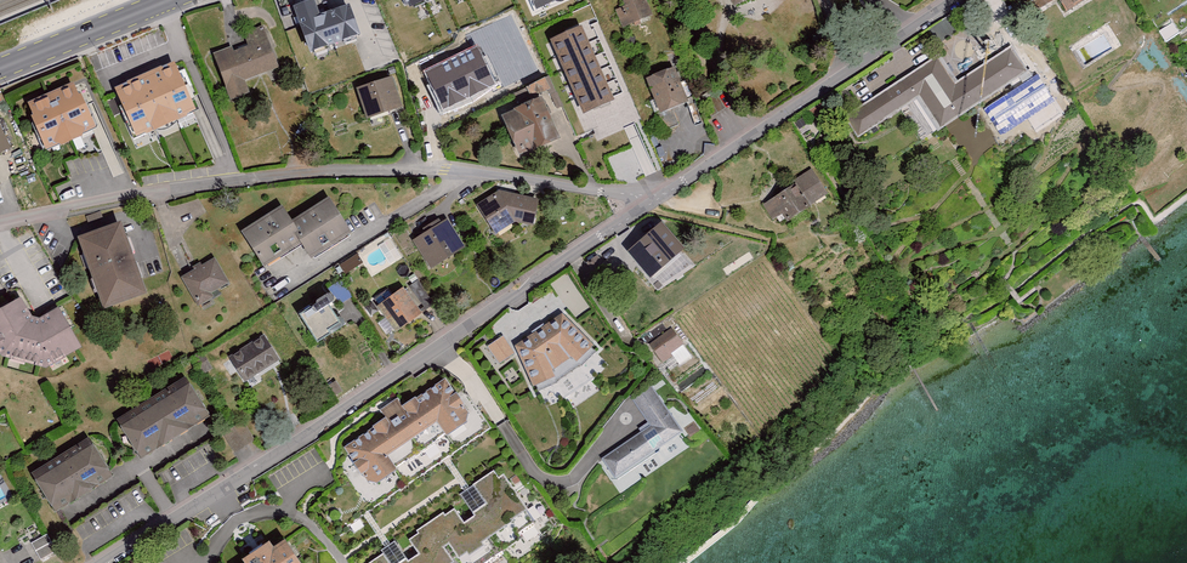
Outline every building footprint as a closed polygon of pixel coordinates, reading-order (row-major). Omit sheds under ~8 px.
[(537,8),(556,0),(533,0),(537,8)] [(647,0),(632,0),(624,3),(627,9),(617,13),(624,29),(654,17),(647,0)] [(736,11),(753,0),(729,0),(736,11)] [(1068,14),(1087,0),(1032,0),(1042,14),(1059,1),(1068,14)] [(1171,47),(1186,36),(1186,0),(1139,0),(1171,47)] [(297,9),(314,61),(332,55),(331,50),(362,39),(352,9),(321,19),(316,3),(297,9)] [(214,55),(231,103),(249,97),(245,85),(282,72),(266,26),(244,33),(249,49),(235,53),(233,48),(214,55)] [(613,99),(581,26),(551,39),(583,112),(613,99)] [(494,84),(476,47),(426,71),(443,108),(494,84)] [(937,55),(846,116),(860,137),(922,96),(944,129),(1028,73),(1012,49),(957,85),(937,55)] [(166,68),(112,91),(132,138),(186,116),(166,68)] [(691,105),(676,69),(648,81),(656,101),(651,105),(662,132),(679,125),(674,112),(691,105)] [(527,88),(531,99),(550,91),(558,111),(567,107),(554,77),(527,88)] [(405,111),(394,79),(357,92),(368,124),(405,111)] [(79,85),(29,108),(49,154),(100,131),(79,85)] [(545,100),(504,118),(522,159),(563,142),(545,100)] [(11,150),(0,125),(0,155),(11,150)] [(137,148),(160,139),(156,130),(134,138),(137,148)] [(795,186),(764,205),(773,219),(787,210),(792,220),(828,197),(812,172),(794,183),(795,186)] [(499,192),(478,206),(498,237),(517,225),(536,229),(542,202),(499,192)] [(286,210),(244,236),(267,271),(302,249),(312,264),(353,238),(331,204),(296,227),(286,210)] [(449,222),(414,244),(433,274),(468,252),(449,222)] [(125,226),(81,241),(106,314),(151,299),(125,226)] [(666,228),(630,257),(653,285),(689,256),(666,228)] [(357,258),(340,269),(344,277),(363,266),(371,278),(402,259),(388,236),(356,255),(357,258)] [(217,262),(183,280),(199,309),(212,302),(210,297),(230,286),(217,262)] [(404,292),(379,311),(398,337),(424,318),(404,292)] [(330,295),(298,316),(319,349),(346,332),(332,312),(339,308),(330,295)] [(0,315),(0,355),(3,361),(49,373),(84,352),(60,312),(43,323),(34,321),(23,302),(0,315)] [(564,318),(518,350),(535,393),(560,383),(557,375),(575,363),(582,369),(600,350),(564,318)] [(673,333),(653,348),(666,367),(675,361),(681,370),(693,361),(673,333)] [(266,338),(230,361),(247,387),(283,364),(266,338)] [(503,339),(487,350),(499,367),(515,357),(503,339)] [(202,354),(192,360),(202,378),(212,373),(202,354)] [(187,381),(118,423),(144,464),(212,421),(187,381)] [(386,423),(345,450),(370,487),(379,488),(397,475),(388,462),(440,426),(450,440),(470,426),(470,417),(447,381),(404,409),(399,401),(380,414),(386,423)] [(650,429),(604,460),(618,481),(685,436),(652,387),(631,402),(650,429)] [(245,424),(225,433),(233,451),(254,441),(245,424)] [(91,440),(33,476),(59,517),(117,482),(91,440)] [(447,555),(452,552),(460,562),(501,562),(530,543),(527,538),(541,528),(507,477),(500,482),(495,474),(460,498),(476,521),(465,528),(457,516),(448,522),(445,518),(421,535),(423,538),(414,545),(423,559),(417,562),(453,562),(447,555)] [(39,558),(55,551),(48,534),(32,541),(39,558)] [(288,546),(279,552),(275,546),(249,562),(300,562),(288,546)] [(379,562),(407,562),(396,547),(383,555),(386,559),(379,562)]
